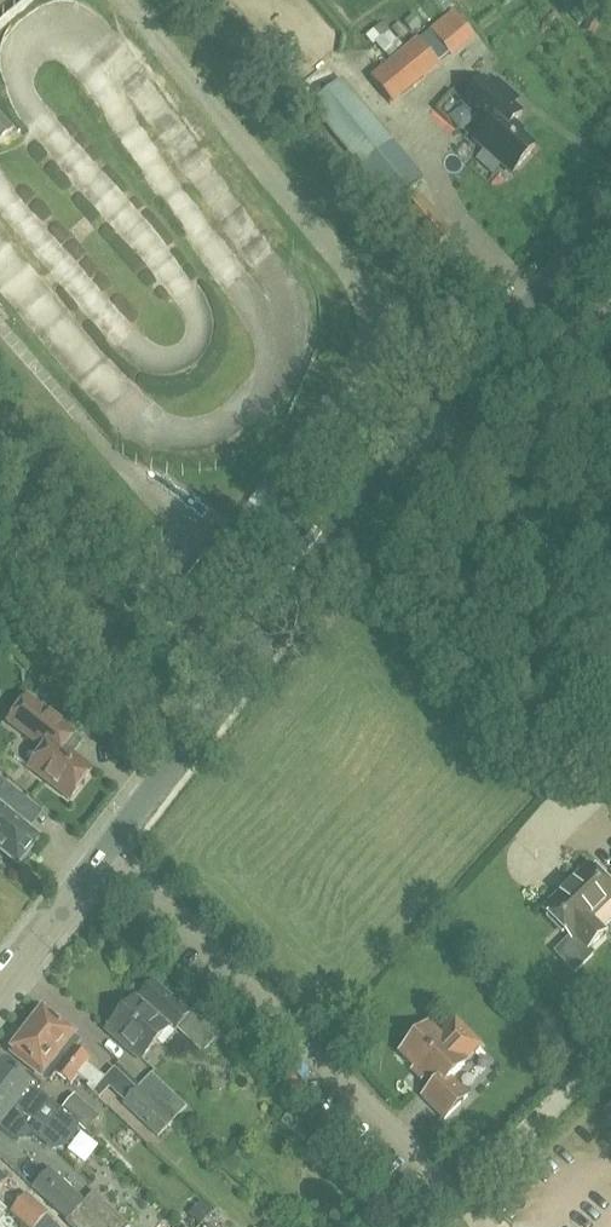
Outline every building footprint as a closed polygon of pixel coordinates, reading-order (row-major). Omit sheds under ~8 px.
[(417,40),(409,47),(371,79),(391,105),(438,66),(417,40)] [(360,168),(392,140),(343,80),(311,107),(360,168)] [(489,127),(476,142),(512,174),(535,148),(521,135),(523,132),(514,123),(522,113),(513,105),(517,100),(498,83),(494,88),(485,80),(464,104),(489,127)] [(0,113),(0,141),(14,129),(0,113)] [(424,178),(392,140),(360,168),(390,207),(424,178)] [(9,723),(44,750),(30,769),(70,800),(93,770),(65,748),(75,735),(28,698),(9,723)] [(40,839),(30,830),(34,825),(21,815),(30,805),(0,780),(0,850),(19,865),(40,839)] [(543,912),(570,938),(555,953),(575,973),(594,954),(589,949),(605,933),(592,919),(610,900),(610,889),(589,866),(571,884),(572,886),(562,896),(561,894),(543,912)] [(193,1012),(189,1016),(153,983),(139,999),(137,997),(107,1031),(141,1061),(170,1028),(175,1032),(177,1030),(204,1054),(220,1036),(193,1012)] [(44,1012),(28,1032),(78,1075),(90,1084),(87,1088),(94,1093),(104,1078),(86,1064),(90,1060),(76,1048),(81,1041),(74,1035),(44,1012)] [(428,1027),(402,1052),(435,1085),(423,1097),(445,1120),(469,1096),(451,1078),(465,1064),(463,1063),(481,1046),(456,1021),(439,1038),(428,1027)] [(28,1032),(12,1052),(50,1082),(56,1074),(70,1086),(78,1076),(78,1075),(28,1032)] [(0,1067),(0,1097),(65,1150),(74,1140),(77,1126),(61,1111),(33,1089),(3,1064),(0,1067)] [(152,1074),(139,1088),(173,1121),(186,1107),(152,1074)] [(173,1121),(139,1088),(123,1104),(158,1138),(173,1121)] [(88,1132),(101,1118),(75,1095),(62,1109),(88,1132)] [(0,1097),(0,1131),(14,1142),(22,1132),(25,1133),(24,1134),(30,1139),(31,1138),(38,1144),(40,1142),(51,1153),(64,1150),(65,1150),(0,1097)] [(67,1221),(66,1223),(70,1226),(129,1226),(95,1193),(86,1202),(52,1170),(33,1189),(67,1221)] [(9,1180),(0,1173),(0,1191),(9,1180)] [(47,1217),(49,1214),(27,1195),(12,1213),(29,1226),(58,1226),(47,1217)]
